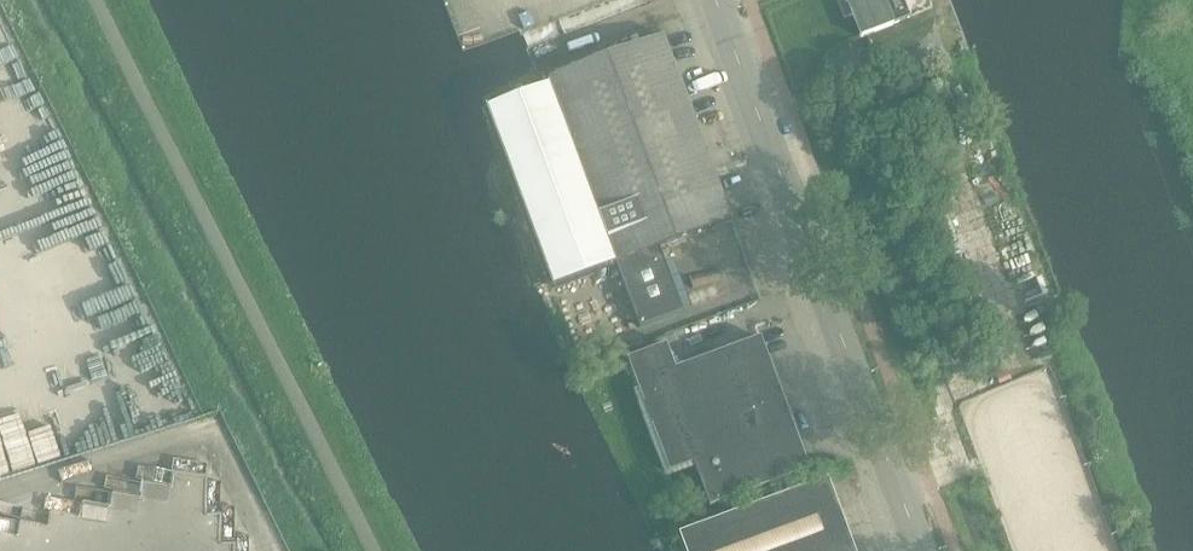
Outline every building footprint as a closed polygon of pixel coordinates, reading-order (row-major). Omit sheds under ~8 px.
[(844,3),(845,5),(848,4),(861,36),(858,37),(859,39),(867,36),(877,60),(907,47),(917,43),(925,37),(930,29),(932,20),(931,10),(928,1),(927,0),(851,0),(844,3)] [(546,88),(487,110),(552,288),(612,265),(611,264),(615,262),(615,264),(658,248),(660,248),(660,247),(686,237),(686,238),(731,222),(713,173),(711,174),(711,173),(670,63),(672,62),(662,37),(547,80),(549,87),(550,89),(547,90),(546,88)] [(936,209),(993,363),(1037,346),(980,192),(936,209)] [(615,264),(614,265),(638,329),(682,313),(658,248),(615,264)] [(665,346),(626,360),(668,474),(692,464),(708,508),(808,471),(759,338),(674,370),(665,346)] [(1006,373),(996,377),(999,384),(1009,380),(1007,373),(1006,373)] [(678,535),(684,550),(853,550),(827,480),(678,535)]
